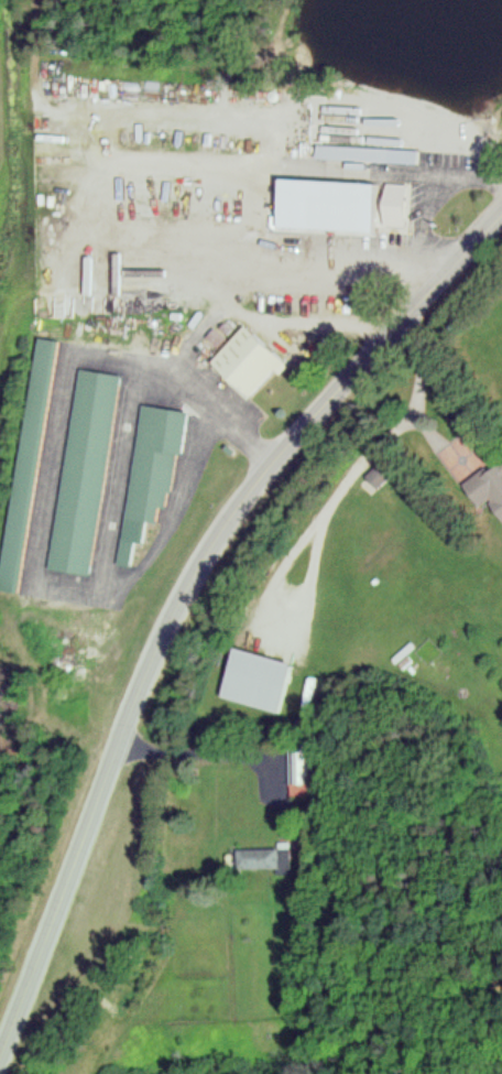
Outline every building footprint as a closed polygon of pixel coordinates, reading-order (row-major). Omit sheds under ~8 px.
[(426,149),(324,147),(324,161),(425,163),(426,149)] [(342,221),(410,228),(414,184),(346,177),(342,221)] [(219,360),(257,394),(291,358),(253,323),(219,360)] [(0,586),(22,590),(65,339),(43,335),(0,586)] [(50,565),(91,573),(128,372),(86,366),(50,565)] [(117,564),(134,567),(139,542),(145,543),(150,520),(159,522),(163,501),(167,502),(177,446),(185,448),(193,411),(146,402),(117,564)] [(486,507),(495,500),(501,510),(501,464),(471,486),(486,507)] [(225,696),(284,713),(299,662),(240,645),(225,696)] [(289,750),(289,783),(307,783),(307,750),(289,750)] [(244,847),(244,867),(282,867),(282,847),(244,847)]
